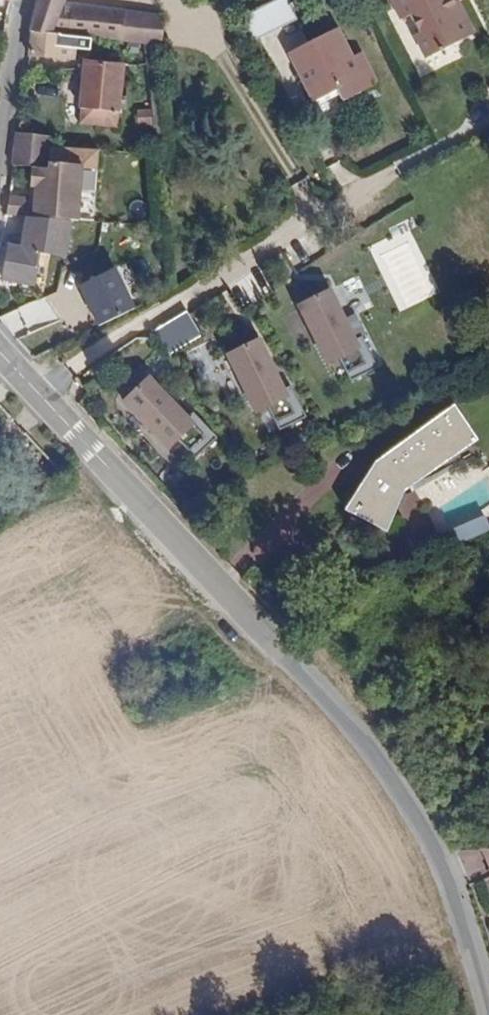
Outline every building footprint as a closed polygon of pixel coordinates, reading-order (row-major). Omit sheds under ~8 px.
[(30,30),(33,30),(77,36),(80,4),(67,3),(68,0),(39,0),(30,30)] [(246,15),(257,38),(298,20),(289,0),(279,0),(246,15)] [(457,3),(448,7),(445,0),(392,0),(401,19),(410,14),(419,33),(414,34),(426,58),(457,43),(452,33),(468,25),(457,3)] [(80,4),(77,36),(92,38),(125,42),(143,44),(157,45),(159,45),(162,17),(80,4)] [(473,36),(468,25),(452,33),(457,43),(473,36)] [(309,60),(296,67),(313,100),(335,88),(342,99),(375,82),(359,50),(350,55),(334,28),(301,45),(309,60)] [(77,36),(33,30),(27,57),(76,59),(77,49),(91,51),(92,38),(77,36)] [(143,44),(125,42),(127,65),(139,65),(146,65),(143,44)] [(159,73),(157,45),(143,44),(146,65),(147,74),(159,73)] [(288,52),(296,67),(309,60),(301,45),(288,52)] [(85,61),(84,68),(79,123),(116,126),(122,64),(85,61)] [(164,123),(159,73),(147,74),(151,111),(152,124),(164,123)] [(138,126),(152,124),(151,111),(138,112),(138,126)] [(50,137),(18,134),(12,166),(15,166),(32,167),(45,168),(48,147),(50,137)] [(8,200),(5,217),(28,218),(70,221),(77,221),(79,184),(82,149),(48,147),(45,168),(32,167),(29,189),(34,190),(33,201),(28,201),(8,200)] [(97,150),(82,149),(79,184),(94,185),(97,150)] [(70,221),(28,218),(23,248),(10,246),(4,281),(33,286),(40,255),(50,256),(64,258),(70,221)] [(40,255),(33,286),(44,292),(50,256),(40,255)] [(79,284),(99,327),(141,308),(121,265),(79,284)] [(44,298),(24,308),(32,324),(52,313),(44,298)] [(190,311),(156,327),(168,354),(202,339),(190,311)] [(347,358),(326,317),(295,332),(320,382),(336,374),(347,397),(374,383),(358,353),(347,358)] [(270,397),(249,355),(218,371),(243,420),(259,412),(270,435),(297,422),(281,391),(270,397)] [(189,422),(151,382),(126,406),(170,452),(179,444),(197,462),(218,441),(194,417),(189,422)] [(405,492),(467,442),(447,415),(376,463),(345,509),(386,532),(405,492)] [(485,516),(452,529),(459,544),(488,530),(488,527),(485,516)]
